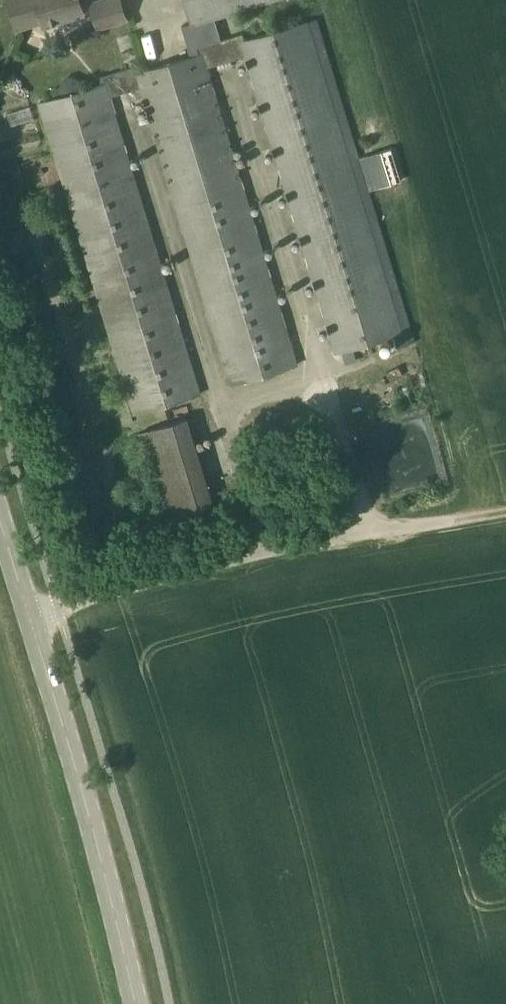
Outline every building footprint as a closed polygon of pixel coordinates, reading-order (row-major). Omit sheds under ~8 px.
[(80,0),(9,0),(17,29),(43,21),(44,26),(85,14),(80,0)] [(215,16),(268,0),(186,0),(193,21),(183,24),(192,56),(141,72),(139,65),(100,77),(102,84),(41,102),(135,415),(200,396),(110,96),(142,86),(232,386),(298,366),(208,67),(249,55),(339,352),(404,333),(309,20),(245,39),(243,32),(222,39),(215,16)] [(128,17),(123,0),(102,0),(92,3),(99,26),(128,17)] [(371,189),(391,183),(401,180),(392,148),(382,151),(361,156),(360,157),(369,189),(371,189)] [(340,352),(344,365),(355,361),(352,348),(340,352)] [(169,530),(216,516),(187,418),(140,432),(169,530)]
